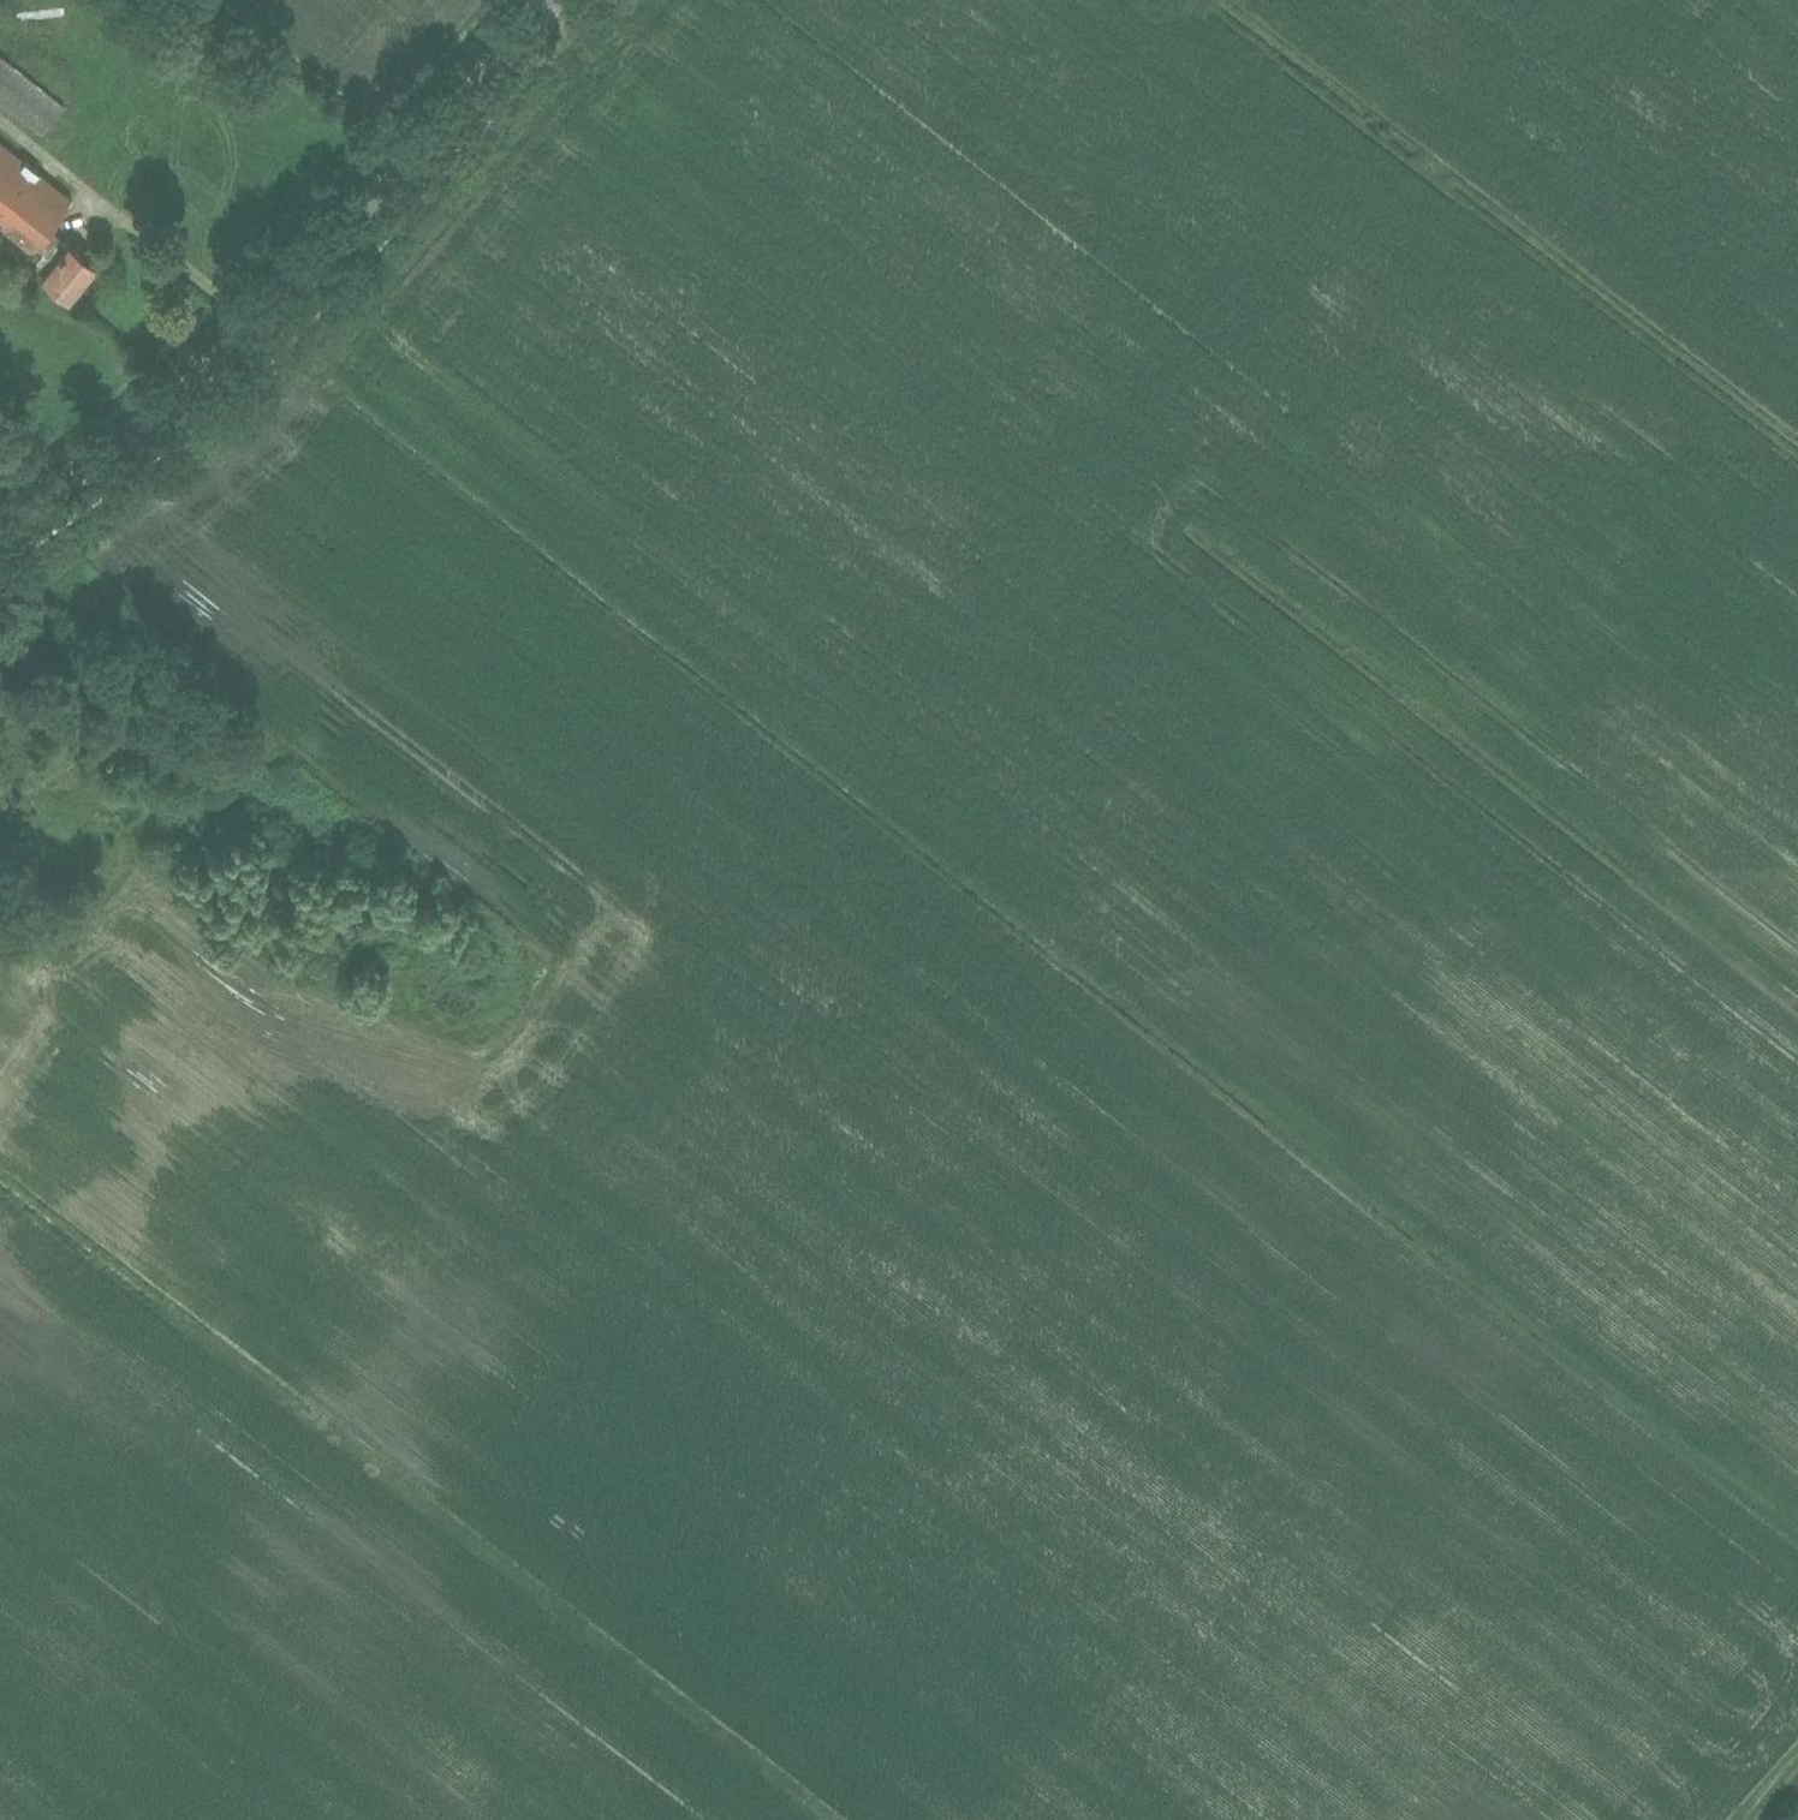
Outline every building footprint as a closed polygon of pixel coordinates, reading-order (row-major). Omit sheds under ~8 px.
[(42,132),(64,105),(0,54),(0,99),(42,132)] [(96,264),(69,243),(68,243),(48,227),(71,199),(39,173),(40,171),(25,159),(24,160),(0,141),(0,224),(32,249),(36,244),(55,260),(43,276),(70,297),(96,264)]
